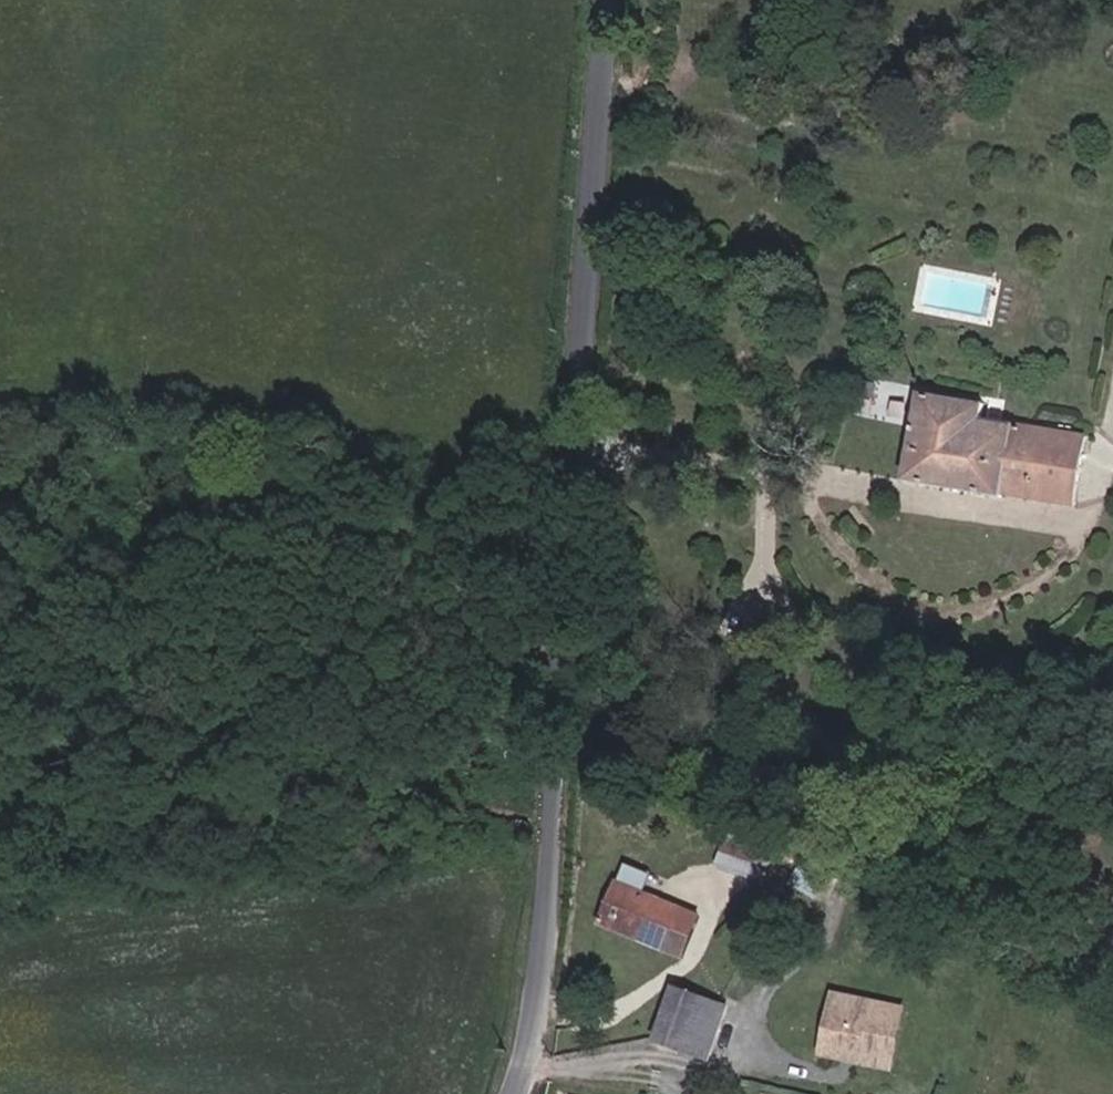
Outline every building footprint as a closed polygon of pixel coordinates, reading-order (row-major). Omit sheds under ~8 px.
[(1074,506),(1085,437),(981,421),(983,406),(921,395),(906,481),(1000,497),(1001,494),(1074,506)] [(759,880),(780,851),(727,834),(717,865),(759,880)] [(798,870),(791,884),(818,896),(825,882),(798,870)] [(667,952),(684,910),(616,882),(599,924),(667,952)] [(675,989),(656,1041),(707,1060),(726,1007),(675,989)] [(866,1015),(869,1003),(835,996),(832,1007),(866,1015)] [(890,1061),(901,1010),(869,1003),(866,1015),(832,1007),(825,1041),(829,1048),(841,1050),(848,1046),(859,1048),(858,1054),(890,1061)] [(858,1054),(859,1048),(848,1046),(841,1050),(829,1048),(825,1041),(822,1053),(889,1067),(890,1061),(858,1054)]
